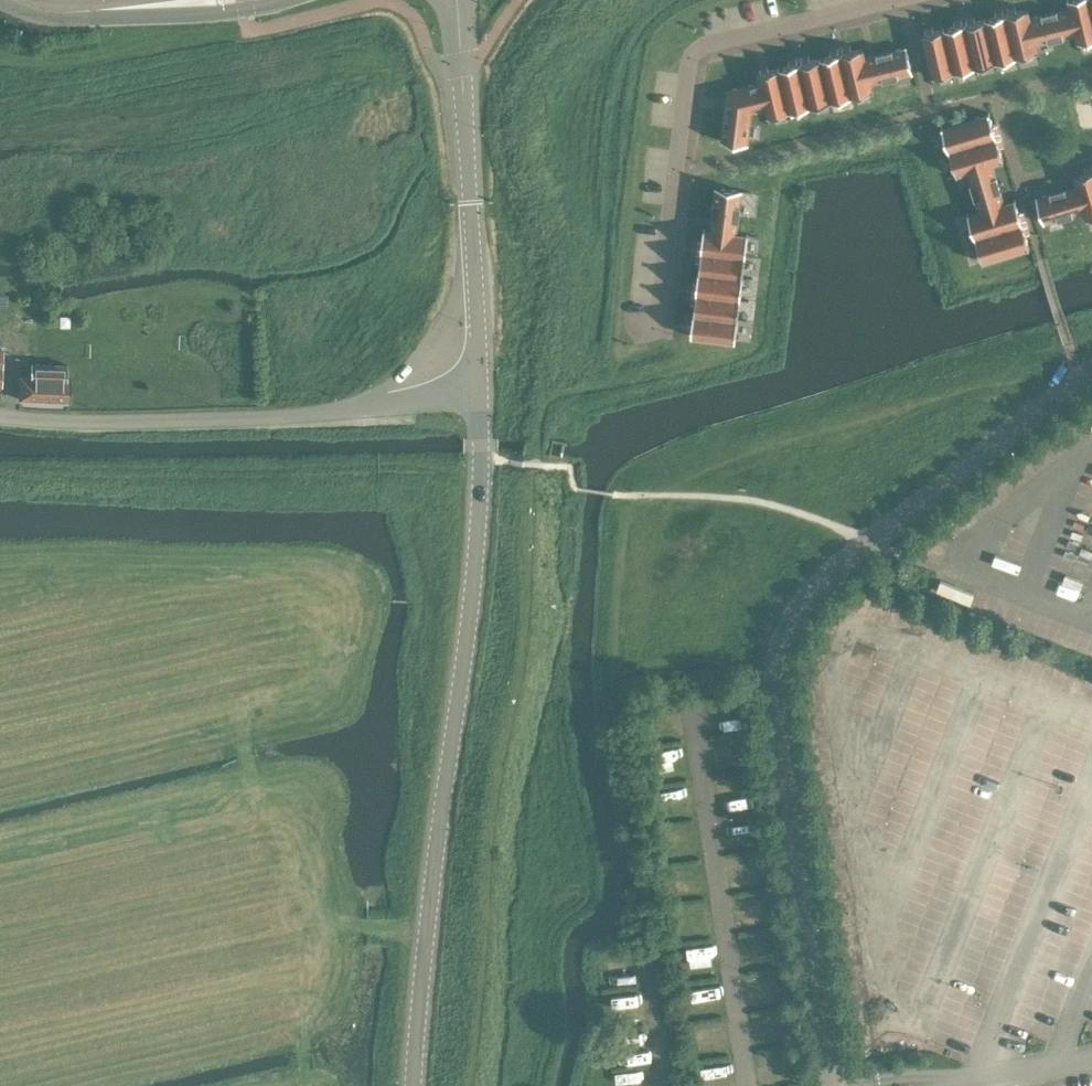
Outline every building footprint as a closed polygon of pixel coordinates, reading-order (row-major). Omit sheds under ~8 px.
[(1070,3),(1071,3),(1077,28),(1076,28),(1078,37),(1083,36),(1091,34),(1091,0),(1070,0),(1070,3)] [(1030,13),(1029,13),(1035,38),(1036,38),(1038,37),(1052,34),(1076,28),(1077,28),(1071,3),(1070,3),(1066,4),(1061,5),(1030,13)] [(1007,9),(1017,52),(1020,51),(1034,47),(1039,46),(1039,45),(1038,45),(1036,38),(1035,38),(1029,13),(1030,13),(1029,5),(1029,4),(1016,7),(1010,8),(1007,9)] [(998,11),(986,14),(996,57),(1000,56),(1014,52),(1017,52),(1007,9),(1003,10),(998,11)] [(969,18),(965,19),(976,61),(979,61),(993,57),(996,57),(986,14),(974,17),(969,18)] [(957,21),(945,24),(955,66),(959,66),(972,62),(975,62),(976,61),(965,19),(962,20),(957,21)] [(928,28),(923,29),(933,72),(938,70),(952,67),(954,67),(955,66),(945,24),(944,24),(933,27),(928,28)] [(865,52),(864,52),(870,77),(871,77),(873,77),(896,71),(910,68),(913,67),(907,42),(875,50),(870,51),(865,52)] [(842,48),(852,91),(856,90),(869,87),(874,86),(874,84),(873,85),(871,77),(870,77),(864,52),(865,52),(864,45),(864,43),(850,46),(845,48),(842,48)] [(833,50),(821,53),(831,96),(835,95),(849,92),(852,91),(842,48),(838,49),(833,50)] [(804,57),(801,58),(811,101),(815,100),(828,97),(831,96),(821,53),(809,56),(804,57)] [(792,60),(780,63),(790,106),(794,105),(808,102),(810,101),(811,101),(801,58),(800,58),(797,59),(792,60)] [(763,67),(758,68),(758,70),(759,70),(761,77),(767,102),(768,110),(768,111),(773,110),(787,107),(789,106),(790,106),(780,63),(779,64),(768,66),(763,67)] [(726,104),(722,136),(745,139),(748,139),(748,135),(749,134),(750,120),(752,106),(767,102),(761,77),(729,85),(727,99),(726,104)] [(990,108),(943,122),(945,129),(949,142),(950,146),(997,131),(996,127),(994,122),(990,108)] [(997,131),(950,146),(951,149),(955,162),(957,170),(968,166),(968,165),(993,158),(1003,155),(1003,156),(1004,156),(1000,140),(998,135),(997,131)] [(993,158),(968,165),(968,166),(969,168),(973,182),(980,205),(980,206),(1005,199),(1005,198),(1003,193),(1002,189),(993,158)] [(1075,171),(1075,173),(1076,173),(1078,180),(1079,180),(1086,204),(1086,205),(1088,212),(1087,212),(1088,213),(1091,212),(1091,166),(1088,168),(1075,171)] [(1069,183),(1037,192),(1044,217),(1047,216),(1061,212),(1086,205),(1086,204),(1079,180),(1078,180),(1074,181),(1069,183)] [(712,225),(711,226),(737,229),(737,228),(740,204),(742,190),(742,185),(717,182),(713,215),(712,220),(712,225)] [(980,205),(969,209),(971,215),(975,229),(976,232),(1023,218),(1022,214),(1020,209),(1016,194),(1005,198),(1005,199),(980,206),(980,205)] [(1023,218),(976,232),(978,238),(982,251),(983,256),(1030,242),(1026,228),(1024,222),(1023,218)] [(702,246),(746,251),(746,248),(748,234),(748,229),(737,228),(737,229),(711,226),(712,225),(705,224),(703,237),(703,242),(702,246)] [(701,255),(700,267),(743,272),(744,269),(745,255),(746,251),(702,246),(702,250),(701,255)] [(698,284),(697,288),(741,293),(741,289),(743,276),(743,272),(700,267),(698,279),(698,284)] [(696,297),(695,309),(738,314),(739,311),(740,297),(741,294),(741,293),(697,288),(697,289),(697,292),(696,297)] [(693,327),(692,331),(736,336),(736,332),(738,318),(738,316),(738,314),(695,309),(695,311),(694,321),(693,327)] [(31,373),(21,373),(21,396),(72,396),(72,373),(68,373),(67,359),(31,359),(31,373)] [(746,777),(737,718),(723,720),(732,779),(746,777)] [(732,779),(723,720),(709,722),(718,782),(732,779)] [(688,786),(679,727),(665,729),(674,788),(688,786)] [(674,788),(665,729),(651,731),(660,790),(674,788)] [(696,846),(688,786),(674,788),(682,848),(696,846)] [(682,848),(674,788),(660,790),(668,850),(682,848)] [(760,871),(751,812),(737,814),(746,874),(760,871)] [(746,874),(737,814),(723,816),(732,876),(746,874)] [(769,931),(760,871),(746,874),(755,933),(769,931)] [(755,933),(746,874),(732,876),(741,935),(755,933)] [(719,995),(710,936),(696,938),(705,997),(719,995)] [(705,997),(696,938),(682,940),(691,999),(705,997)] [(668,967),(666,953),(607,960),(608,974),(668,967)] [(784,1027),(775,967),(761,970),(770,1029),(784,1027)] [(649,1029),(644,993),(630,995),(635,1031),(649,1029)] [(635,1031),(630,995),(616,997),(621,1033),(635,1031)] [(726,1032),(712,1034),(720,1085),(734,1085),(726,1032)] [(712,1034),(698,1036),(705,1085),(720,1085),(712,1034)] [(632,1058),(604,1054),(600,1085),(628,1085),(632,1058)] [(797,1074),(795,1060),(759,1065),(761,1079),(797,1074)]
